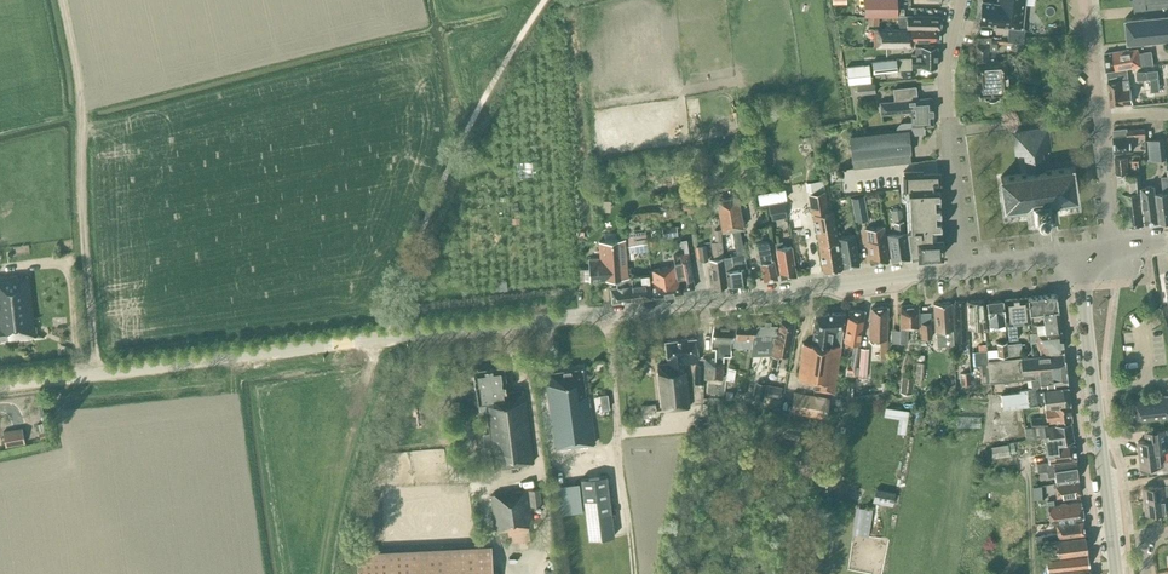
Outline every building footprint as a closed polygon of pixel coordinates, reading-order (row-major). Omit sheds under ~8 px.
[(864,15),(897,16),(897,0),(864,0),(864,15)] [(979,23),(1022,27),(1024,0),(997,0),(997,1),(985,0),(982,0),(979,23)] [(1131,1),(1133,4),(1134,8),(1134,10),(1146,9),(1147,16),(1127,18),(1125,18),(1126,25),(1127,36),(1127,42),(1129,42),(1167,38),(1167,0),(1130,0),(1131,1)] [(899,8),(898,16),(898,27),(940,28),(942,17),(904,16),(904,8),(899,8)] [(874,46),(913,46),(913,39),(940,39),(940,28),(875,29),(874,46)] [(997,42),(991,42),(991,36),(978,36),(978,44),(975,44),(977,79),(973,79),(974,97),(1009,95),(1006,60),(993,61),(993,57),(988,57),(988,50),(997,50),(997,42)] [(896,59),(872,61),(873,72),(912,69),(912,66),(937,66),(937,46),(916,45),(916,54),(911,54),(911,57),(896,58),(896,59)] [(1145,52),(1144,52),(1139,53),(1138,49),(1129,51),(1129,49),(1104,53),(1106,71),(1108,71),(1127,68),(1141,66),(1141,65),(1154,63),(1153,56),(1145,57),(1145,52)] [(869,64),(847,66),(848,83),(870,81),(869,64)] [(1131,88),(1128,88),(1126,79),(1128,79),(1127,68),(1108,71),(1109,80),(1107,81),(1110,105),(1133,103),(1131,88)] [(1160,90),(1158,69),(1137,71),(1137,79),(1150,78),(1151,91),(1160,90)] [(875,92),(874,82),(856,83),(857,94),(875,92)] [(933,124),(931,97),(917,98),(916,86),(894,89),(895,100),(880,102),(881,113),(911,110),(912,121),(906,121),(906,122),(904,122),(901,123),(899,124),(898,126),(897,128),(896,131),(850,136),(853,168),(911,162),(910,153),(909,134),(925,133),(924,125),(933,124)] [(1113,137),(1114,152),(1133,151),(1131,136),(1145,135),(1145,128),(1127,130),(1126,128),(1113,129),(1114,137),(1113,137)] [(1045,170),(1042,150),(1048,149),(1048,144),(1045,129),(1014,133),(1016,148),(1017,153),(1024,152),(1027,173),(1020,174),(1002,177),(1000,177),(1001,184),(1003,200),(1004,207),(1026,204),(1029,221),(1034,220),(1042,219),(1051,217),(1056,217),(1054,200),(1076,197),(1075,189),(1073,174),(1071,167),(1045,170)] [(1147,139),(1149,160),(1167,158),(1165,138),(1147,139)] [(1126,175),(1126,173),(1129,173),(1127,156),(1115,157),(1116,174),(1117,182),(1118,193),(1119,199),(1124,199),(1127,225),(1145,223),(1141,187),(1140,173),(1136,174),(1126,175)] [(1136,174),(1140,173),(1139,160),(1132,161),(1132,170),(1136,170),(1136,174)] [(939,182),(938,171),(922,172),(922,170),(903,171),(904,190),(908,190),(934,189),(934,188),(933,182),(938,182),(938,183),(939,182)] [(708,182),(707,171),(698,173),(699,183),(708,182)] [(1167,175),(1162,176),(1164,193),(1155,194),(1159,222),(1167,221),(1167,175)] [(828,211),(824,191),(822,179),(806,182),(812,214),(813,214),(823,271),(842,267),(837,240),(838,240),(837,237),(832,210),(828,211)] [(1159,222),(1155,194),(1154,186),(1142,187),(1146,223),(1159,222)] [(909,206),(934,205),(934,198),(938,198),(938,199),(940,199),(939,188),(934,188),(934,189),(908,190),(909,206)] [(863,195),(851,197),(855,221),(868,219),(863,195)] [(738,196),(717,200),(722,231),(743,227),(738,196)] [(601,197),(601,208),(611,208),(612,197),(601,197)] [(693,213),(694,210),(695,210),(696,200),(683,198),(682,209),(688,210),(687,212),(693,213)] [(771,220),(787,217),(784,201),(769,203),(769,204),(767,205),(769,215),(770,214),(771,220)] [(910,230),(935,229),(941,228),(940,218),(939,218),(939,220),(935,220),(935,215),(939,214),(939,215),(940,215),(940,204),(934,205),(909,206),(910,229),(910,230)] [(905,231),(903,221),(901,208),(891,210),(895,232),(888,233),(891,260),(909,258),(905,231)] [(678,235),(676,225),(662,227),(663,237),(678,235)] [(870,263),(889,261),(884,225),(865,228),(870,263)] [(722,246),(721,240),(721,228),(715,229),(715,241),(711,241),(713,258),(710,259),(714,287),(727,285),(723,257),(722,246)] [(908,238),(935,237),(935,229),(910,230),(910,229),(906,229),(907,229),(908,238)] [(627,274),(627,272),(626,253),(648,251),(646,233),(627,235),(628,240),(625,240),(624,238),(599,241),(600,258),(589,258),(589,280),(616,276),(622,276),(622,274),(627,274)] [(837,240),(842,267),(859,265),(854,234),(837,237),(838,240),(837,240)] [(935,237),(908,238),(910,257),(917,256),(918,258),(942,256),(941,237),(935,237)] [(764,280),(777,278),(772,251),(774,250),(772,240),(756,243),(760,261),(764,280)] [(682,289),(694,287),(686,241),(682,241),(684,253),(673,255),(674,265),(670,266),(674,294),(682,292),(682,289)] [(781,277),(796,275),(791,245),(783,246),(782,242),(775,243),(781,277)] [(700,261),(707,260),(705,245),(698,246),(700,261)] [(746,267),(744,254),(743,247),(735,248),(736,255),(724,257),(728,285),(746,282),(744,267),(746,267)] [(654,297),(674,294),(670,266),(661,267),(661,268),(651,270),(654,297)] [(651,297),(649,283),(648,273),(632,275),(632,272),(627,272),(627,274),(622,274),(622,276),(623,286),(629,285),(631,299),(651,297)] [(35,335),(28,276),(17,277),(17,275),(0,277),(0,339),(35,335)] [(612,302),(631,299),(629,285),(623,286),(622,276),(616,276),(617,286),(612,287),(612,285),(610,285),(612,302)] [(496,286),(496,289),(499,289),(499,290),(507,289),(506,281),(498,281),(498,286),(496,286)] [(1039,332),(1061,330),(1058,309),(1056,295),(1054,293),(1028,296),(1030,312),(1032,332),(1039,332)] [(1027,297),(1004,299),(1009,339),(1018,338),(1017,323),(1030,321),(1027,297)] [(984,299),(967,300),(969,318),(968,327),(986,326),(984,299)] [(1005,322),(1004,313),(1002,300),(987,301),(990,324),(1005,322)] [(965,301),(954,301),(956,338),(966,338),(965,301)] [(933,303),(935,329),(936,329),(936,339),(940,339),(940,344),(953,343),(951,302),(933,303)] [(900,305),(900,319),(899,342),(908,342),(908,327),(918,327),(919,304),(900,305)] [(887,338),(887,306),(871,308),(869,338),(887,338)] [(850,364),(847,363),(846,374),(855,375),(860,342),(864,310),(849,310),(844,340),(854,342),(850,364)] [(846,312),(815,314),(812,330),(814,330),(812,343),(803,342),(798,376),(816,379),(814,389),(834,392),(846,312)] [(788,355),(795,318),(778,318),(770,366),(777,367),(779,354),(788,355)] [(771,348),(774,336),(775,336),(777,320),(757,320),(755,336),(756,336),(754,349),(771,348)] [(751,347),(756,322),(736,321),(732,346),(751,347)] [(922,337),(931,336),(931,322),(921,323),(922,337)] [(732,340),(735,325),(714,324),(711,339),(711,346),(715,347),(714,359),(705,358),(704,375),(703,378),(722,379),(723,359),(723,354),(730,354),(731,340),(732,340)] [(1044,353),(1063,351),(1062,344),(1061,330),(1039,332),(1032,332),(1029,333),(1030,342),(1038,341),(1038,347),(1044,347),(1044,353)] [(704,375),(705,358),(698,357),(695,338),(665,341),(666,357),(667,358),(668,364),(658,364),(662,409),(689,406),(685,370),(691,369),(690,361),(695,361),(694,375),(704,375)] [(996,342),(997,356),(1008,355),(1007,343),(996,342)] [(1008,355),(1022,354),(1021,342),(1007,342),(1008,355)] [(869,348),(860,347),(857,377),(866,378),(869,348)] [(981,364),(983,382),(989,382),(987,350),(972,351),(973,365),(981,364)] [(1032,387),(1045,386),(1067,383),(1065,362),(1064,353),(1021,357),(1021,356),(988,359),(990,382),(1002,381),(1016,380),(1023,380),(1023,379),(1031,378),(1032,387)] [(922,379),(924,361),(916,360),(914,378),(922,379)] [(728,366),(726,379),(733,380),(736,368),(728,366)] [(487,409),(490,432),(483,433),(485,446),(492,445),(495,468),(533,462),(523,390),(505,392),(503,384),(505,383),(502,367),(472,371),(475,387),(476,387),(479,410),(487,409)] [(549,385),(546,386),(555,448),(594,443),(588,395),(585,395),(581,368),(547,373),(549,385)] [(961,371),(962,383),(970,383),(969,371),(961,371)] [(914,376),(902,375),(899,392),(912,394),(912,391),(914,376)] [(752,399),(763,401),(766,383),(755,381),(752,399)] [(782,386),(768,384),(765,396),(780,399),(782,386)] [(1045,405),(1069,402),(1067,385),(1046,387),(1045,386),(1032,387),(1020,389),(1020,390),(1001,393),(1003,408),(1007,408),(1008,415),(1022,413),(1022,406),(1045,403),(1045,405)] [(829,397),(793,391),(790,412),(826,417),(829,397)] [(1134,400),(1137,421),(1167,418),(1167,396),(1134,400)] [(1047,422),(1071,420),(1069,402),(1045,405),(1046,417),(1031,418),(1031,426),(1033,426),(1044,425),(1047,425),(1047,422)] [(655,404),(641,405),(643,425),(657,423),(655,404)] [(959,413),(959,423),(982,424),(982,414),(959,413)] [(1056,443),(1069,441),(1074,441),(1071,422),(1054,424),(1054,425),(1047,425),(1044,425),(1046,443),(1056,442),(1056,443)] [(1026,440),(1035,439),(1033,426),(1031,426),(1029,426),(1025,427),(1026,440)] [(3,431),(6,446),(25,443),(22,427),(3,431)] [(1139,455),(1161,452),(1160,444),(1167,443),(1166,430),(1152,432),(1153,439),(1138,441),(1139,455)] [(1048,461),(1053,461),(1076,458),(1074,444),(1070,444),(1069,441),(1056,443),(1056,442),(1046,443),(1048,461)] [(1010,455),(1008,443),(990,446),(992,457),(1010,455)] [(1162,460),(1161,452),(1139,455),(1141,468),(1156,466),(1157,473),(1167,472),(1167,460),(1162,460)] [(1076,460),(1054,464),(1053,461),(1048,461),(1037,463),(1038,471),(1047,470),(1048,476),(1054,476),(1055,482),(1078,479),(1076,460)] [(606,475),(581,479),(588,539),(614,536),(611,512),(606,475)] [(1167,489),(1167,477),(1158,478),(1159,486),(1143,488),(1145,501),(1166,498),(1165,490),(1167,489)] [(1056,497),(1080,493),(1079,481),(1054,485),(1056,497)] [(582,511),(579,483),(554,486),(558,514),(582,511)] [(530,504),(541,503),(539,488),(528,490),(530,504)] [(530,539),(528,526),(532,525),(527,490),(491,495),(496,530),(507,529),(509,542),(530,539)] [(1166,498),(1145,501),(1146,514),(1167,511),(1167,498),(1166,498)] [(1081,501),(1054,505),(1053,499),(1047,500),(1049,522),(1083,518),(1081,501)] [(864,507),(860,534),(869,536),(873,508),(864,507)] [(1041,541),(1085,534),(1083,520),(1056,523),(1057,532),(1041,535),(1041,541)] [(1058,555),(1087,551),(1085,535),(1048,540),(1049,555),(1057,554),(1058,555)] [(489,547),(356,554),(357,573),(491,573),(489,547)] [(1047,570),(1089,565),(1087,552),(1038,558),(1039,573),(1047,573),(1047,570)]
